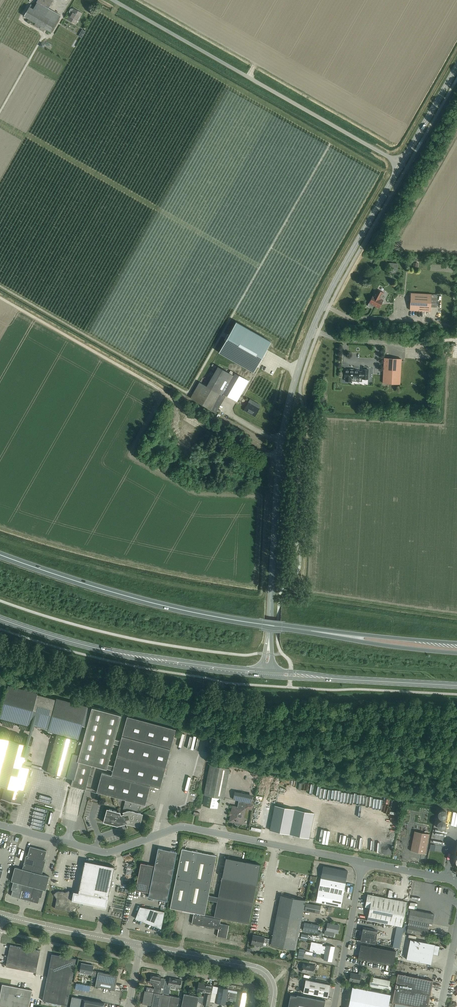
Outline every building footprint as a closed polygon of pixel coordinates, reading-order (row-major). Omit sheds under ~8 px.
[(37,2),(48,8),(53,0),(38,0),(37,2)] [(51,32),(61,15),(48,8),(37,2),(35,7),(31,5),(24,16),(36,23),(34,25),(44,31),(45,28),(51,32)] [(82,13),(74,9),(73,9),(72,9),(71,9),(70,9),(69,11),(69,12),(70,13),(71,14),(67,19),(75,24),(82,13)] [(383,300),(380,299),(383,293),(384,293),(377,289),(376,289),(377,289),(374,296),(373,295),(367,306),(372,308),(374,306),(379,308),(383,300)] [(430,311),(431,294),(411,293),(410,310),(430,311)] [(254,372),(271,341),(236,322),(219,352),(254,372)] [(400,384),(401,359),(384,358),(383,383),(400,384)] [(217,366),(206,386),(223,395),(223,394),(235,373),(230,370),(229,372),(217,366)] [(368,379),(368,370),(362,369),(362,372),(359,371),(359,370),(345,370),(344,378),(345,378),(345,381),(351,381),(351,378),(358,378),(362,378),(362,379),(368,379)] [(223,394),(237,401),(249,381),(235,373),(223,394)] [(223,395),(206,386),(199,382),(191,398),(214,411),(223,395)] [(255,416),(259,408),(249,402),(244,410),(255,416)] [(231,459),(231,450),(218,451),(218,460),(231,459)] [(0,715),(0,717),(29,725),(29,724),(48,729),(48,730),(77,738),(86,706),(56,698),(56,700),(37,695),(37,693),(8,685),(0,715)] [(92,707),(77,761),(71,785),(85,789),(92,765),(113,770),(114,766),(108,764),(113,743),(119,745),(121,741),(115,739),(121,715),(92,707)] [(127,716),(121,741),(119,745),(114,766),(113,770),(111,775),(102,772),(96,792),(125,800),(123,808),(124,811),(120,812),(107,809),(103,823),(116,826),(123,824),(126,823),(139,827),(143,813),(139,812),(141,804),(145,805),(150,785),(160,788),(176,729),(127,716)] [(67,777),(77,739),(57,734),(47,772),(67,777)] [(5,786),(1,799),(21,804),(23,795),(25,796),(25,793),(23,793),(31,767),(25,765),(30,746),(0,738),(0,785),(5,786)] [(219,797),(223,798),(229,768),(210,765),(204,794),(206,794),(204,805),(205,805),(205,806),(213,807),(217,807),(219,797)] [(230,789),(229,796),(247,800),(249,793),(230,789)] [(270,830),(284,833),(309,838),(314,813),(275,805),(270,830)] [(233,806),(230,821),(231,821),(240,823),(241,823),(244,808),(233,806)] [(429,834),(414,831),(410,851),(425,854),(429,834)] [(335,843),(336,835),(330,834),(328,842),(335,843)] [(451,837),(448,843),(454,846),(456,840),(456,839),(451,837)] [(44,860),(47,850),(30,846),(27,855),(26,855),(22,869),(15,867),(11,881),(13,881),(11,890),(12,890),(11,896),(38,903),(40,897),(41,898),(43,890),(45,890),(49,876),(42,874),(46,860),(44,860)] [(158,848),(154,865),(149,892),(148,897),(167,901),(177,852),(158,848)] [(220,918),(249,923),(256,884),(222,877),(218,897),(208,895),(216,855),(182,849),(170,908),(195,913),(194,914),(193,914),(192,923),(218,929),(217,936),(226,938),(229,925),(220,923),(220,919),(220,918)] [(226,857),(222,877),(256,884),(260,864),(226,857)] [(85,861),(78,892),(108,898),(114,867),(85,861)] [(149,892),(154,865),(141,863),(135,890),(149,892)] [(323,866),(321,878),(345,883),(348,871),(323,866)] [(321,878),(316,901),(341,906),(345,883),(321,878)] [(58,891),(54,894),(56,898),(54,908),(69,911),(78,905),(79,902),(82,902),(82,901),(106,906),(108,898),(78,892),(73,891),(73,894),(71,893),(69,890),(66,892),(58,891)] [(402,926),(407,902),(397,900),(367,894),(365,906),(370,907),(367,920),(402,926)] [(305,900),(281,895),(272,939),(265,938),(265,937),(252,935),(251,944),(255,945),(256,947),(259,948),(260,946),(262,946),(263,943),(270,944),(270,945),(295,950),(305,900)] [(307,903),(305,911),(320,914),(322,906),(307,903)] [(135,918),(161,929),(165,911),(140,906),(135,918)] [(432,924),(434,914),(410,909),(408,919),(432,924)] [(317,933),(319,925),(304,922),(303,930),(317,933)] [(328,923),(326,931),(337,933),(339,925),(328,923)] [(407,932),(426,936),(428,928),(408,924),(407,932)] [(363,928),(360,941),(375,944),(377,931),(363,928)] [(410,939),(406,959),(431,964),(433,954),(438,955),(440,946),(435,945),(435,944),(410,939)] [(324,960),(331,961),(334,946),(326,945),(326,946),(322,945),(322,944),(311,942),(310,951),(314,952),(315,951),(316,951),(316,953),(320,954),(320,953),(325,954),(324,960)] [(361,944),(358,958),(393,965),(396,951),(361,944)] [(40,951),(10,945),(6,966),(36,972),(40,951)] [(67,1005),(72,982),(76,959),(52,954),(42,1001),(67,1005)] [(115,990),(116,985),(118,975),(98,971),(98,972),(92,970),(93,965),(81,963),(79,972),(91,974),(91,975),(97,977),(95,986),(115,990)] [(301,971),(313,974),(315,966),(303,964),(301,971)] [(367,973),(359,971),(358,974),(351,973),(349,980),(359,982),(360,977),(366,978),(367,973)] [(416,1006),(428,1006),(433,980),(398,973),(392,1002),(416,1006)] [(160,993),(161,987),(163,988),(165,981),(160,980),(161,976),(151,974),(150,981),(148,981),(148,985),(149,981),(153,982),(153,984),(154,986),(153,992),(160,993)] [(388,990),(390,980),(371,976),(369,986),(388,990)] [(169,981),(165,981),(163,988),(168,989),(168,985),(180,988),(181,980),(169,977),(169,981)] [(327,997),(330,984),(306,980),(303,992),(327,997)] [(198,990),(207,992),(211,993),(212,985),(199,983),(198,990)] [(0,995),(0,1006),(5,1006),(29,1006),(32,990),(2,984),(0,995)] [(390,994),(352,986),(348,1006),(388,1006),(390,994)] [(227,996),(228,992),(228,989),(219,987),(215,1003),(225,1004),(227,996)] [(153,992),(144,990),(142,1004),(151,1006),(160,1006),(162,994),(160,993),(153,992)] [(228,992),(227,996),(236,998),(235,1005),(244,1006),(247,993),(238,991),(237,994),(228,992)] [(199,996),(184,993),(181,1006),(196,1006),(199,996)] [(160,1006),(168,1006),(170,995),(162,994),(160,1006)] [(325,1000),(297,994),(296,996),(290,994),(287,1006),(324,1006),(325,1000)] [(168,1006),(178,1006),(179,997),(170,995),(168,1006)] [(104,1003),(72,997),(70,1006),(103,1006),(104,1003)]
